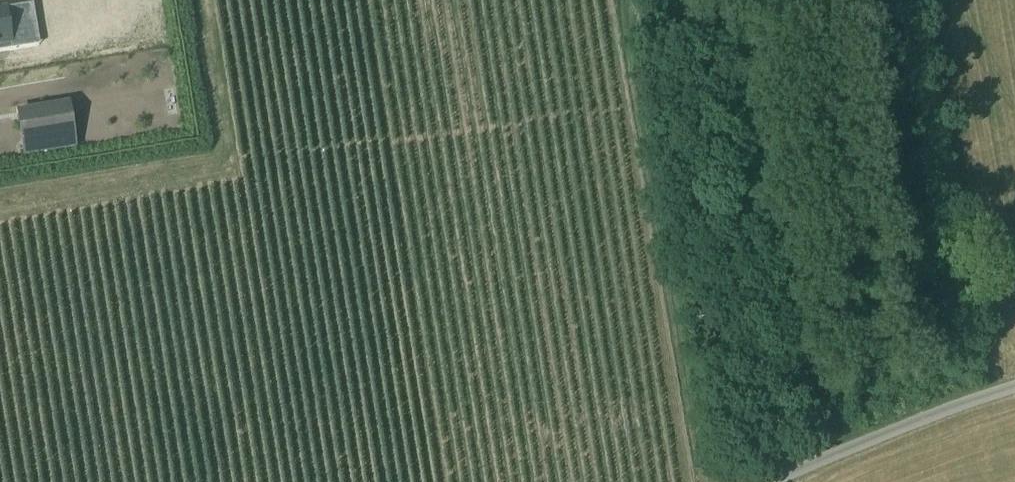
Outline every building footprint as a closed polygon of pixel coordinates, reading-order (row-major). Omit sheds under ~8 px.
[(0,10),(0,46),(12,44),(7,9),(0,10)] [(70,112),(18,121),(18,124),(23,155),(75,147),(73,134),(73,130),(70,112)]
